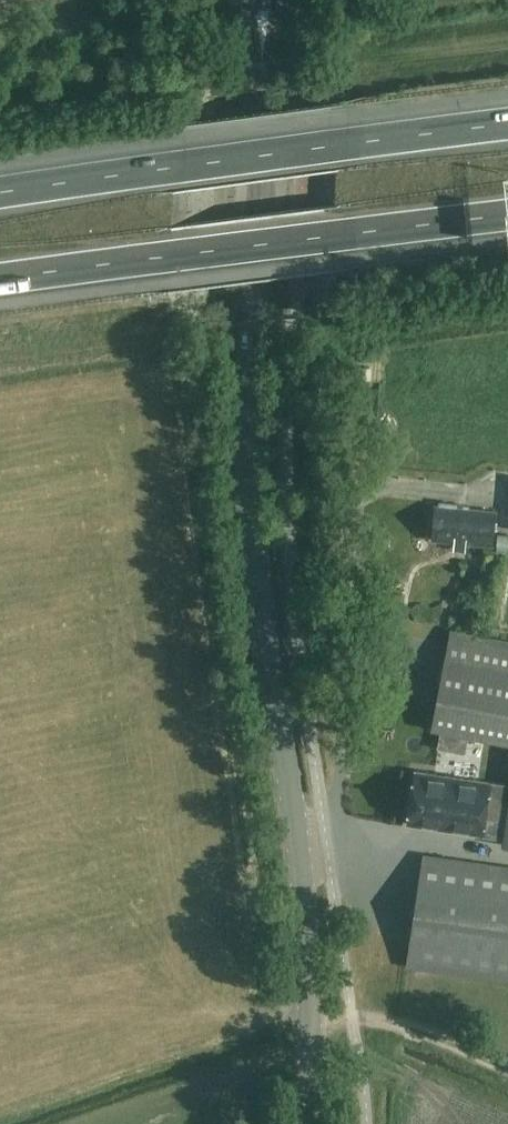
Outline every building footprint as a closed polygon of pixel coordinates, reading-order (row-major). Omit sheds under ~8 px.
[(433,539),(468,543),(492,546),(496,511),(437,504),(433,539)] [(453,640),(434,727),(507,743),(507,649),(453,640)] [(415,770),(406,824),(503,839),(502,844),(507,845),(507,783),(415,770)] [(425,854),(408,965),(507,980),(507,866),(425,854)]
